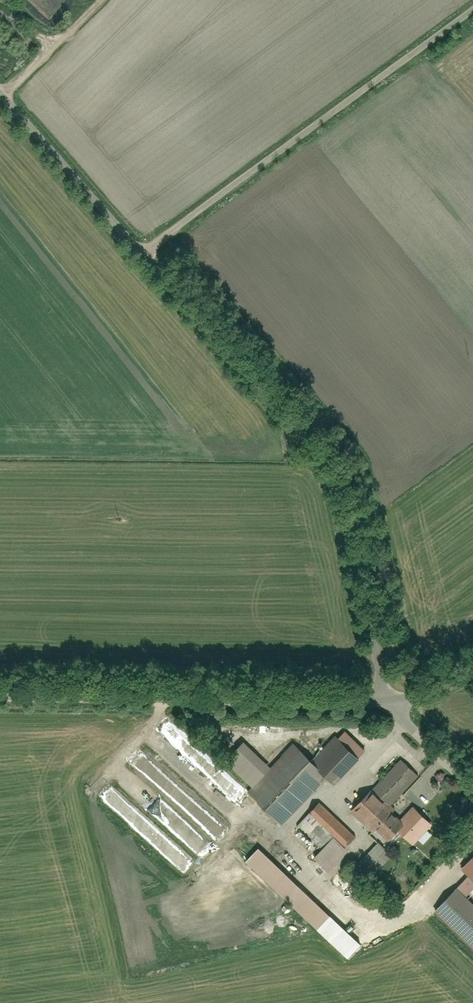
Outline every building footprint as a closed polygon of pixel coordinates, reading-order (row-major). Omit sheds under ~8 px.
[(248,793),(282,825),(326,780),(333,786),(365,753),(342,731),(312,762),(293,744),(268,770),(241,744),(224,762),(252,789),(248,793)] [(400,760),(373,789),(392,807),(419,778),(400,760)] [(403,818),(392,807),(373,789),(353,811),(387,842),(400,828),(414,841),(437,816),(420,800),(403,818)] [(313,860),(327,873),(348,851),(346,849),(356,838),(320,804),(297,828),(321,851),(313,860)] [(389,853),(376,841),(360,859),(373,871),(389,853)] [(245,863),(317,931),(329,919),(257,850),(245,863)] [(434,913),(472,950),(472,903),(466,897),(472,890),(472,858),(460,871),(467,878),(456,889),(434,913)]
